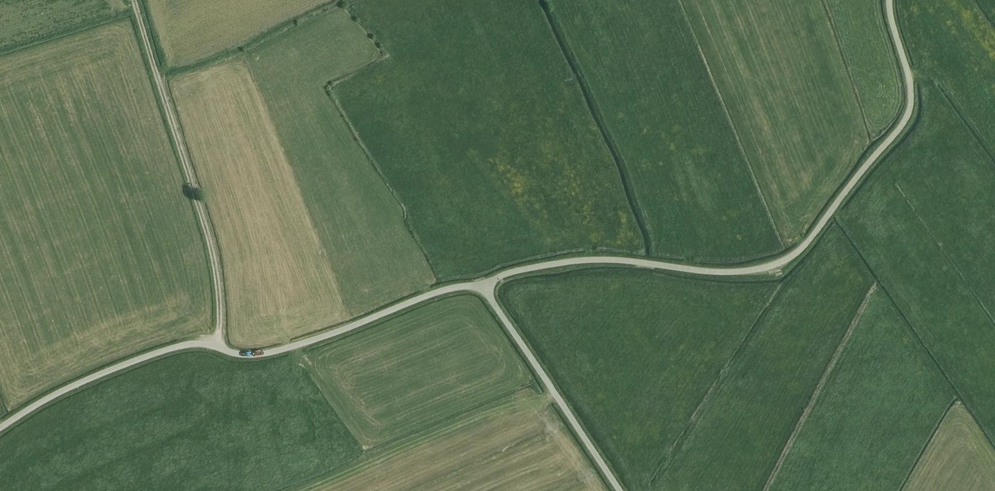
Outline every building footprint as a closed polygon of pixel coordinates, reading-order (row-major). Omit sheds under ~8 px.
[(108,2),(110,12),(117,10),(115,0),(108,2)]
